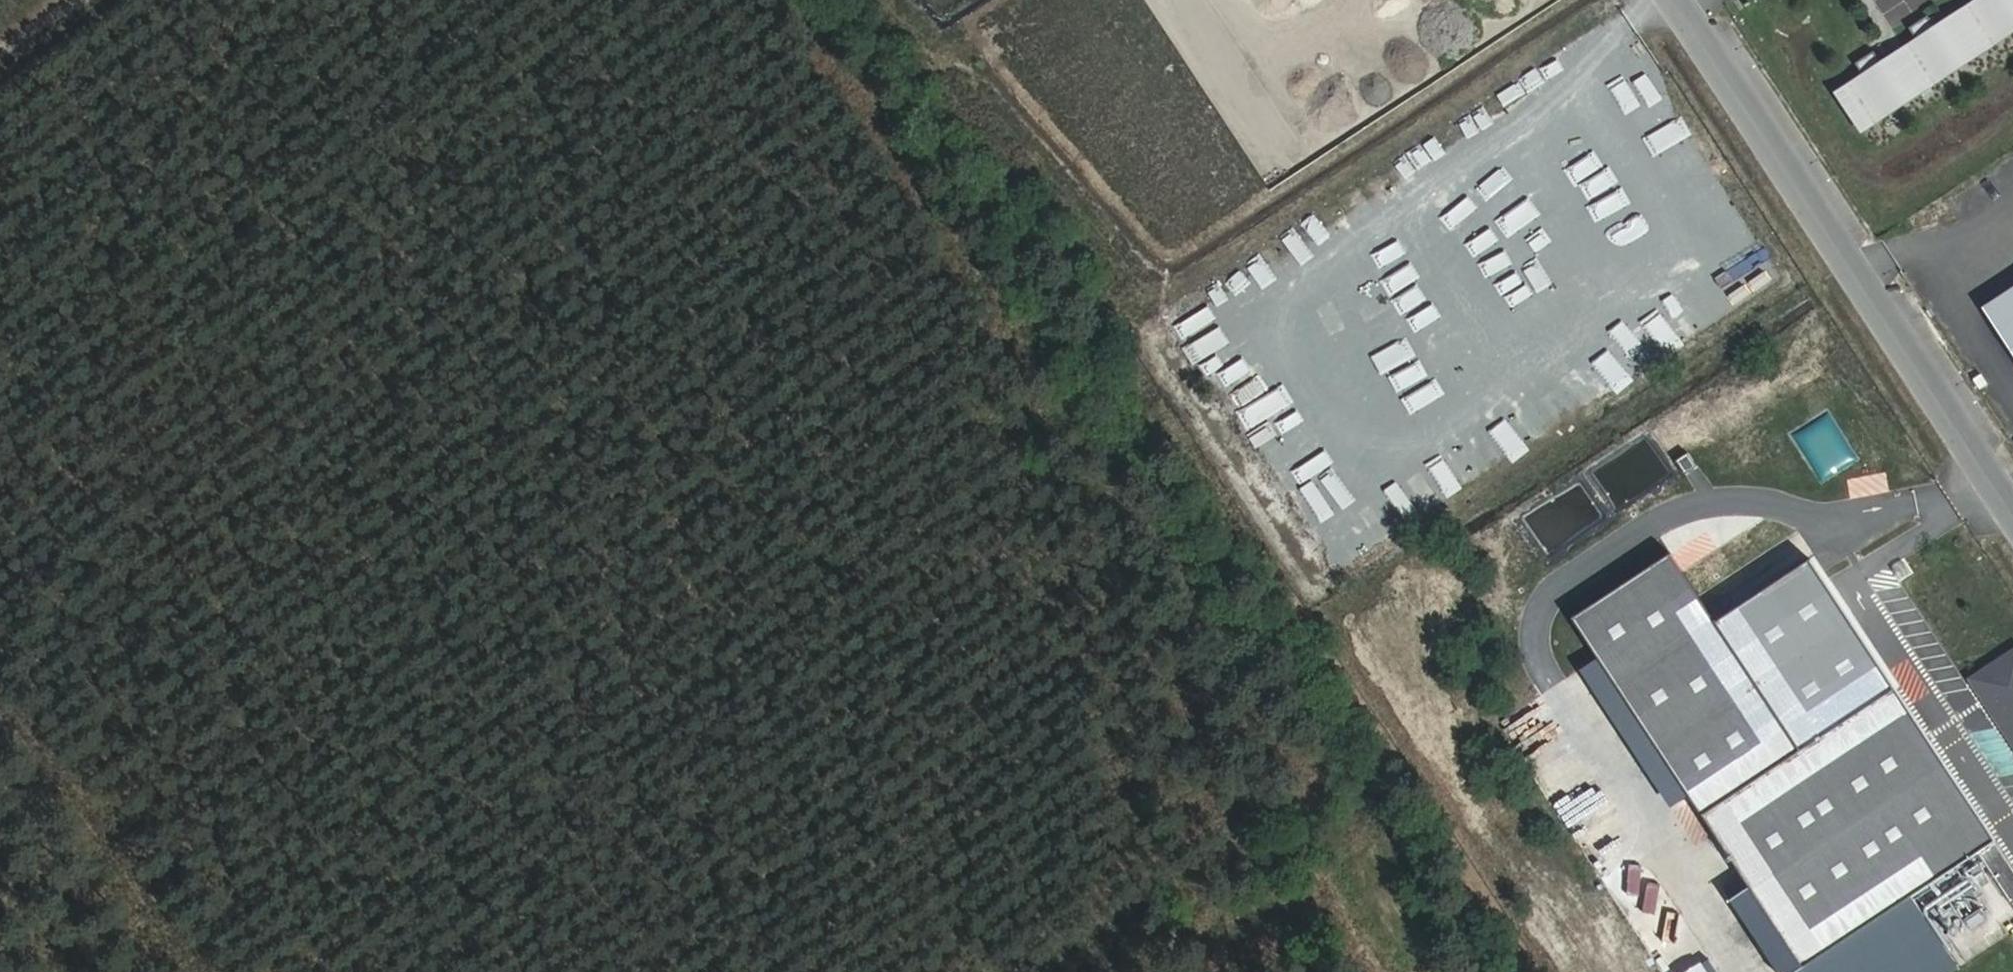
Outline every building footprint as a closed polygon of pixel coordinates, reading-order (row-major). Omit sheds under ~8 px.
[(1841,94),(1861,124),(2012,25),(2012,0),(1985,0),(1841,94)] [(1985,309),(2012,352),(2012,290),(1985,309)] [(1989,384),(1982,374),(1974,379),(1981,389),(1989,384)] [(1689,454),(1678,461),(1687,475),(1698,468),(1689,454)] [(1671,554),(1575,617),(1807,965),(1997,840),(1897,690),(1803,752),(1671,554)] [(1973,679),(2012,739),(2012,652),(1973,679)]
